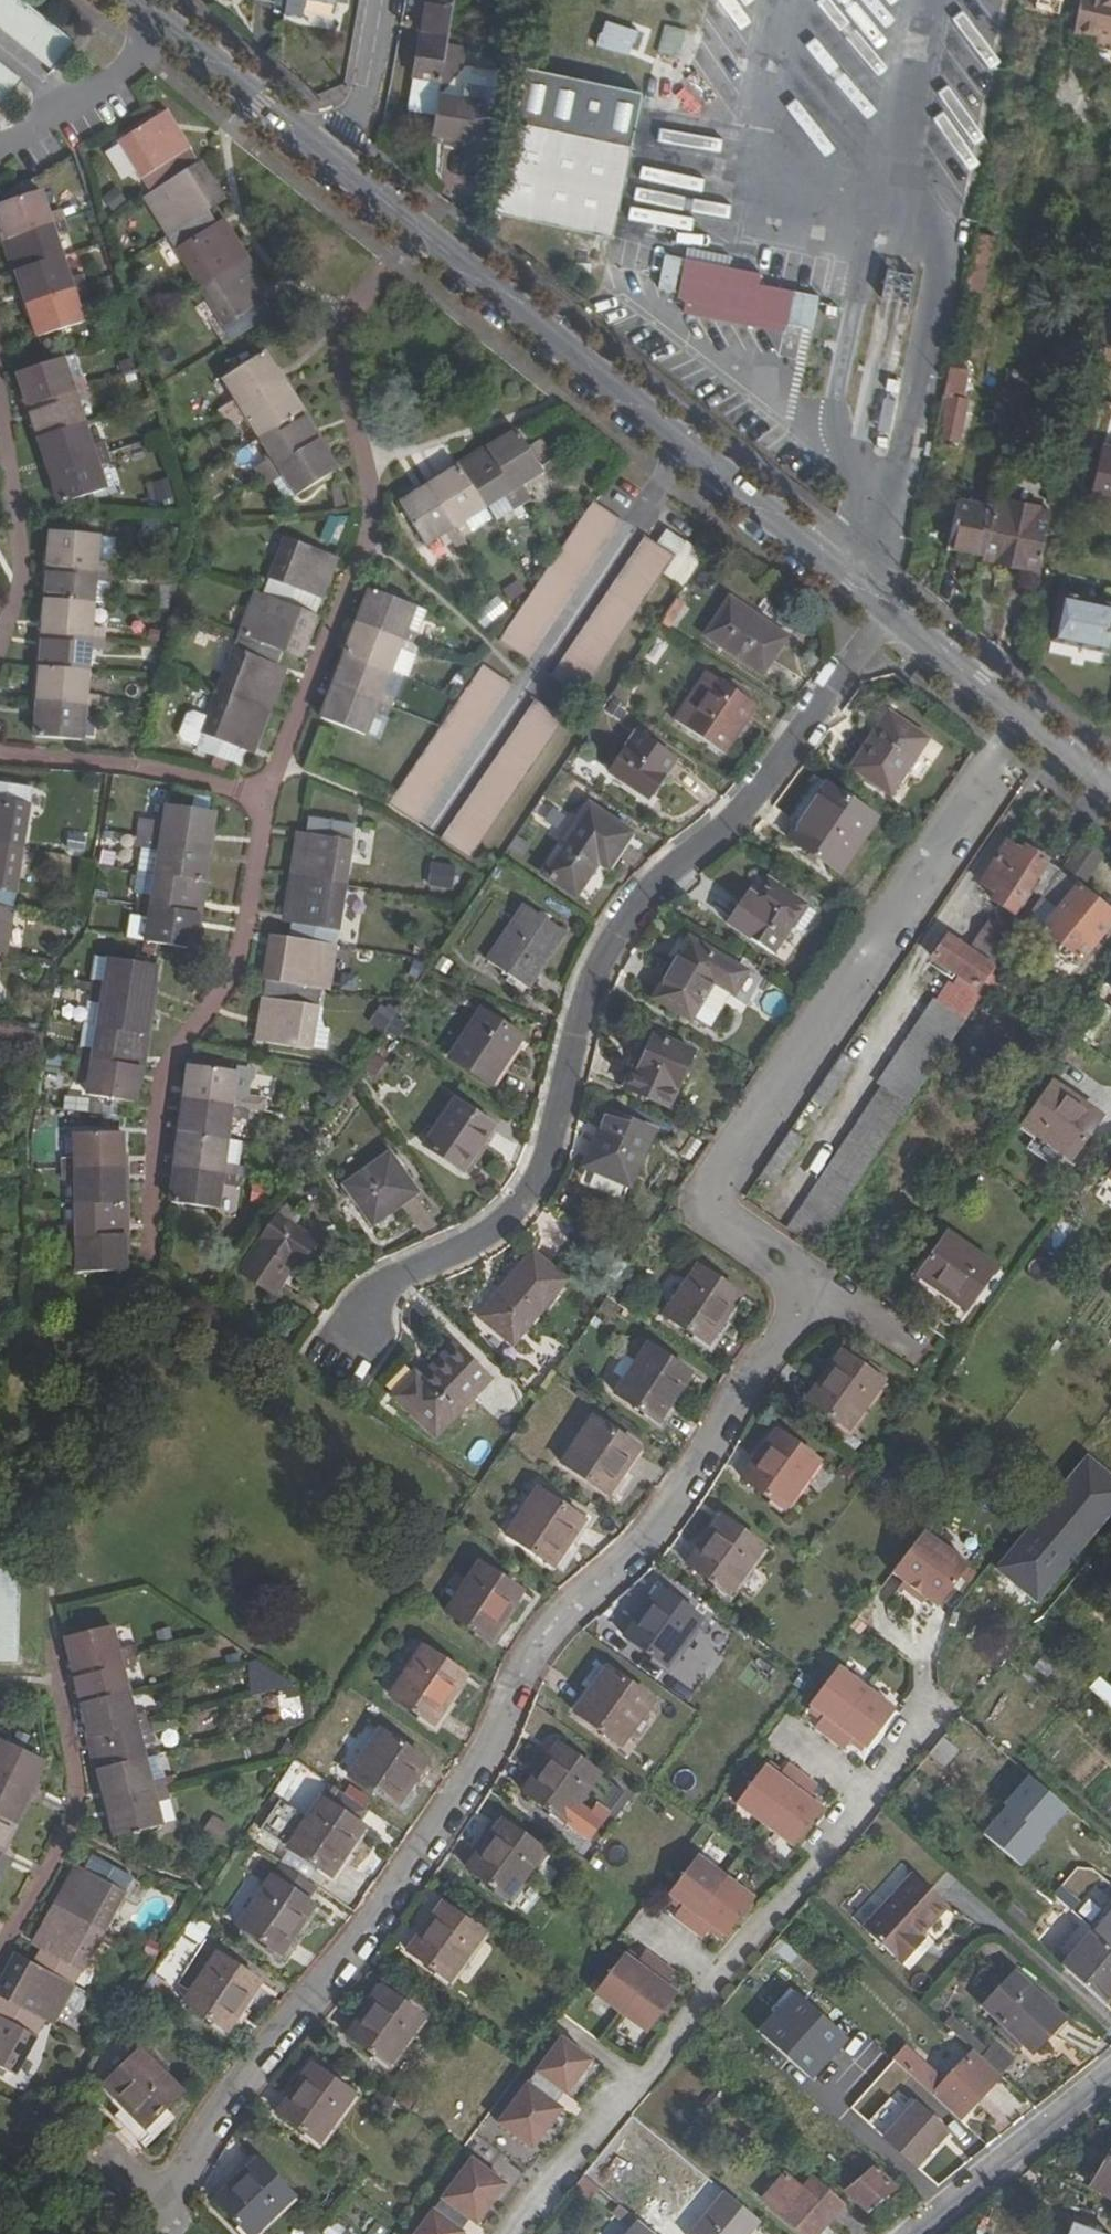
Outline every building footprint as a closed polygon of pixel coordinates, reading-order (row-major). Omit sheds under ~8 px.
[(27,0),(0,0),(0,21),(55,64),(75,38),(27,0)] [(452,0),(426,0),(421,30),(419,30),(407,100),(435,104),(448,27),(452,0)] [(1090,37),(1110,43),(1110,0),(1074,0),(1068,27),(1091,32),(1090,37)] [(603,17),(594,43),(628,55),(637,30),(603,17)] [(676,60),(689,32),(667,22),(654,49),(676,60)] [(457,28),(448,27),(435,104),(431,127),(474,134),(481,97),(456,93),(464,42),(455,40),(457,28)] [(0,58),(0,102),(11,111),(24,94),(16,88),(24,77),(0,58)] [(525,68),(494,210),(612,235),(642,93),(525,68)] [(151,186),(144,190),(235,332),(271,309),(259,289),(267,284),(225,219),(217,224),(198,195),(212,186),(173,125),(166,130),(154,111),(118,134),(151,186)] [(474,134),(431,127),(429,138),(473,145),(474,134)] [(0,200),(0,220),(37,331),(81,317),(74,295),(86,291),(79,271),(68,275),(52,230),(64,225),(57,206),(45,210),(37,187),(0,200)] [(686,247),(684,258),(730,267),(733,256),(686,247)] [(677,292),(684,258),(666,254),(659,288),(677,292)] [(730,267),(684,258),(677,292),(676,299),(686,301),(684,311),(785,331),(786,324),(793,290),(759,283),(761,272),(730,267)] [(820,295),(793,290),(786,324),(813,329),(820,295)] [(1108,297),(1098,344),(1109,346),(1110,346),(1110,297),(1108,297)] [(838,306),(827,305),(826,314),(837,315),(838,306)] [(1109,346),(1098,344),(1094,363),(1104,365),(1109,346)] [(337,464),(263,349),(226,373),(238,391),(226,398),(239,417),(249,410),(276,450),(265,457),(277,475),(288,468),(301,488),(337,464)] [(62,356),(19,371),(62,500),(106,486),(97,461),(110,456),(104,438),(91,442),(76,396),(89,391),(83,373),(69,378),(62,356)] [(967,395),(948,391),(940,433),(959,436),(967,395)] [(520,420),(404,493),(429,533),(448,521),(455,532),(473,520),(466,509),(506,484),(513,495),(531,484),(524,472),(545,459),(520,420)] [(1090,493),(1110,497),(1110,446),(1101,444),(1090,493)] [(169,480),(153,479),(152,499),(169,500),(169,480)] [(593,492),(501,632),(527,649),(618,508),(593,492)] [(1006,494),(1005,499),(1036,505),(1037,500),(1006,494)] [(956,495),(947,539),(984,547),(993,503),(956,495)] [(984,547),(982,555),(1038,566),(1050,508),(1036,505),(1005,499),(994,497),(993,503),(984,547)] [(325,515),(323,541),(338,542),(340,516),(325,515)] [(100,532),(54,529),(39,733),(85,736),(87,713),(98,714),(100,692),(88,691),(92,645),(104,646),(106,624),(93,623),(97,577),(109,578),(111,558),(98,557),(100,532)] [(649,531),(557,670),(582,687),(674,548),(649,531)] [(120,534),(100,532),(98,557),(111,558),(118,558),(120,534)] [(265,591),(258,588),(210,714),(195,708),(188,711),(181,728),(183,736),(199,742),(198,746),(217,754),(214,763),(231,770),(234,759),(240,761),(248,741),(254,743),(283,670),(276,667),(288,636),(302,641),(328,572),(318,569),(325,550),(286,535),(265,591)] [(336,554),(325,550),(318,569),(328,572),(336,554)] [(374,583),(325,712),(367,727),(376,705),(387,709),(394,690),(383,686),(400,641),(412,645),(420,625),(408,621),(417,599),(374,583)] [(1062,590),(1050,636),(1108,651),(1110,640),(1110,602),(1062,590)] [(732,593),(707,633),(766,671),(786,640),(759,623),(764,614),(732,593)] [(496,597),(473,616),(484,628),(506,609),(496,597)] [(672,597),(661,623),(672,627),(683,601),(672,597)] [(408,621),(420,625),(428,604),(417,599),(408,621)] [(484,657),(390,797),(413,813),(507,672),(484,657)] [(685,722),(724,750),(740,727),(736,724),(743,715),(747,717),(756,703),(717,676),(685,722)] [(539,695),(448,835),(473,852),(564,712),(539,695)] [(736,724),(740,727),(747,717),(743,715),(736,724)] [(852,768),(889,794),(925,742),(888,716),(852,768)] [(676,759),(638,732),(611,772),(650,798),(676,759)] [(7,952),(32,787),(0,783),(0,951),(7,952)] [(872,819),(826,788),(790,840),(837,872),(872,819)] [(195,944),(217,809),(171,801),(167,825),(154,823),(150,844),(164,846),(156,892),(144,890),(140,912),(153,914),(150,937),(195,944)] [(586,803),(542,870),(571,888),(592,856),(602,863),(625,829),(586,803)] [(323,985),(332,986),(357,819),(313,812),(310,833),(301,832),(289,909),(298,910),(293,944),(276,941),(265,1016),(273,1017),(270,1037),(314,1044),(323,985)] [(1060,864),(1057,868),(1077,884),(1100,850),(1080,834),(1060,864)] [(1036,876),(1047,884),(1057,868),(1060,864),(1048,856),(1046,859),(1026,846),(1028,843),(1021,838),(1015,846),(1005,840),(985,869),(996,876),(990,886),(998,891),(1001,886),(1020,899),(1036,876)] [(425,886),(450,890),(455,865),(429,860),(425,886)] [(1057,868),(1047,884),(1040,894),(1056,907),(1035,934),(1073,965),(1110,918),(1110,912),(1077,884),(1057,868)] [(745,930),(772,950),(803,905),(766,880),(749,904),(758,911),(745,930)] [(562,929),(523,902),(486,957),(526,983),(562,929)] [(139,939),(141,915),(128,914),(126,937),(139,939)] [(957,975),(977,988),(1002,951),(1017,928),(996,914),(989,925),(984,922),(967,948),(944,933),(929,955),(957,975)] [(1017,928),(1002,951),(1012,958),(1020,946),(1014,942),(1022,931),(1017,928)] [(691,937),(656,992),(691,1013),(692,1010),(711,1022),(733,989),(744,971),(691,937)] [(139,1099),(160,963),(116,956),(112,980),(97,978),(94,998),(108,1001),(101,1046),(87,1044),(83,1066),(97,1068),(93,1091),(139,1099)] [(957,975),(938,1006),(963,1023),(983,993),(977,988),(957,975)] [(786,1230),(813,1248),(963,1023),(938,1006),(931,1001),(876,1085),(881,1088),(786,1230)] [(370,1020),(401,1035),(409,1019),(378,1004),(370,1020)] [(479,1011),(448,1058),(487,1085),(519,1038),(479,1011)] [(667,1108),(689,1052),(651,1036),(636,1073),(632,1071),(624,1091),(667,1108)] [(378,1078),(386,1059),(369,1052),(361,1071),(378,1078)] [(841,1052),(811,1096),(823,1105),(853,1060),(841,1052)] [(194,1062),(176,1199),(223,1206),(226,1181),(238,1183),(241,1161),(230,1159),(236,1113),(247,1114),(250,1093),(238,1091),(241,1068),(194,1062)] [(1098,1110),(1054,1079),(1025,1119),(1069,1150),(1098,1110)] [(85,1112),(87,1097),(64,1094),(62,1108),(85,1112)] [(460,1171),(490,1125),(451,1099),(421,1145),(460,1171)] [(629,1189),(653,1134),(608,1114),(599,1134),(605,1136),(590,1172),(629,1189)] [(789,1129),(757,1177),(770,1185),(802,1137),(789,1129)] [(130,1267),(126,1130),(81,1131),(82,1154),(68,1155),(69,1176),(82,1175),(84,1222),(71,1223),(71,1246),(84,1245),(85,1268),(130,1267)] [(605,1136),(599,1134),(584,1170),(590,1172),(605,1136)] [(420,1207),(384,1156),(341,1186),(377,1237),(420,1207)] [(1102,1185),(1110,1189),(1110,1166),(1102,1185)] [(272,1221),(236,1276),(283,1306),(304,1273),(295,1267),(309,1246),(272,1221)] [(993,1262),(948,1230),(919,1273),(963,1304),(993,1262)] [(481,1319),(513,1345),(565,1281),(532,1255),(481,1319)] [(739,1292),(699,1263),(666,1311),(706,1339),(739,1292)] [(694,1369),(650,1339),(615,1388),(660,1419),(694,1369)] [(490,1377),(456,1346),(423,1381),(416,1375),(395,1398),(437,1436),(490,1377)] [(842,1350),(809,1399),(849,1428),(884,1379),(842,1350)] [(639,1447),(593,1416),(562,1460),(609,1491),(639,1447)] [(778,1429),(743,1478),(784,1507),(819,1458),(778,1429)] [(999,1572),(1036,1601),(1110,1508),(1110,1503),(1099,1494),(1110,1479),(1110,1478),(1087,1459),(1055,1499),(1066,1508),(1055,1522),(1045,1514),(999,1572)] [(584,1517),(539,1487),(510,1532),(554,1561),(584,1517)] [(722,1516),(689,1563),(730,1593),(764,1546),(722,1516)] [(969,1567),(924,1533),(892,1575),(937,1609),(969,1567)] [(23,1549),(0,1548),(0,1683),(21,1683),(23,1549)] [(525,1586),(482,1559),(450,1607),(494,1635),(525,1586)] [(662,1587),(628,1634),(669,1664),(703,1617),(662,1587)] [(116,1647),(71,1657),(118,1856),(162,1845),(157,1822),(170,1819),(165,1796),(152,1799),(142,1754),(154,1751),(149,1731),(136,1734),(126,1690),(138,1687),(132,1664),(120,1667),(116,1647)] [(467,1675),(425,1649),(393,1698),(435,1725),(467,1675)] [(843,1658),(813,1698),(827,1709),(817,1722),(847,1744),(856,1731),(871,1741),(901,1702),(843,1658)] [(255,1661),(244,1677),(258,1686),(268,1670),(255,1661)] [(1103,1664),(1096,1672),(1110,1685),(1110,1670),(1103,1664)] [(610,1666),(578,1710),(622,1742),(654,1699),(610,1666)] [(428,1763),(383,1734),(354,1778),(398,1807),(428,1763)] [(561,1743),(528,1793),(570,1822),(604,1773),(561,1743)] [(43,1773),(1,1754),(0,1757),(0,1868),(43,1773)] [(768,1757),(739,1795),(796,1839),(826,1801),(812,1790),(821,1778),(792,1755),(782,1768),(768,1757)] [(978,1833),(1018,1867),(1067,1809),(1027,1775),(978,1833)] [(366,1830),(324,1802),(289,1851),(332,1881),(366,1830)] [(508,1824),(472,1873),(513,1902),(548,1853),(508,1824)] [(684,1896),(675,1909),(704,1931),(714,1919),(728,1929),(757,1891),(700,1847),(670,1885),(684,1896)] [(98,1863),(93,1876),(124,1889),(130,1875),(98,1863)] [(900,1959),(949,1905),(913,1874),(865,1928),(900,1959)] [(52,2044),(131,1897),(92,1876),(81,1896),(74,1892),(37,1960),(43,1963),(27,1992),(13,1984),(0,2008),(0,2084),(15,2093),(44,2039),(52,2044)] [(317,1911),(275,1882),(242,1930),(284,1959),(317,1911)] [(446,1907),(411,1956),(451,1985),(487,1936),(446,1907)] [(1097,1928),(1110,1940),(1110,1913),(1097,1928)] [(1085,1940),(1072,1954),(1080,1962),(1094,1947),(1085,1940)] [(625,1947),(596,1988),(650,2027),(679,1986),(667,1978),(676,1965),(646,1944),(637,1956),(625,1947)] [(1110,1962),(1094,1947),(1080,1962),(1072,1954),(1064,1964),(1067,1967),(1063,1971),(1071,1977),(1067,1982),(1084,1997),(1091,1989),(1089,1987),(1110,1962)] [(262,1987),(220,1957),(185,2006),(227,2036),(262,1987)] [(1066,2016),(1015,1969),(984,2004),(1034,2050),(1066,2016)] [(808,2081),(848,2039),(794,1988),(754,2031),(808,2081)] [(384,1990),(351,2037),(391,2067),(425,2020),(384,1990)] [(970,2043),(983,2055),(989,2048),(976,2036),(970,2043)] [(602,2061),(572,2037),(505,2120),(535,2144),(566,2105),(548,2090),(557,2079),(575,2094),(602,2061)] [(989,2048),(983,2055),(986,2058),(1003,2073),(1015,2060),(995,2042),(989,2048)] [(186,2096),(143,2052),(106,2089),(150,2133),(186,2096)] [(1003,2073),(986,2058),(978,2066),(968,2056),(946,2081),(927,2063),(915,2076),(962,2119),(1003,2073)] [(357,2099),(315,2070),(280,2119),(322,2148),(357,2099)] [(866,2087),(866,2127),(878,2127),(878,2087),(866,2087)] [(917,2102),(871,2151),(903,2180),(948,2130),(917,2102)] [(1105,2164),(1091,2186),(1110,2199),(1110,2154),(1105,2164)] [(481,2156),(415,2233),(464,2233),(468,2230),(450,2215),(460,2204),(478,2219),(510,2181),(481,2156)] [(250,2233),(257,2233),(296,2200),(262,2162),(219,2199),(250,2233)] [(922,2198),(903,2180),(897,2186),(875,2165),(848,2189),(870,2209),(892,2191),(909,2209),(922,2198)] [(814,2175),(781,2211),(807,2233),(818,2233),(845,2204),(814,2175)] [(727,2191),(691,2233),(753,2233),(764,2221),(727,2191)] [(321,2233),(342,2233),(346,2228),(329,2219),(321,2233)] [(645,2221),(635,2233),(661,2233),(645,2221)] [(1072,2222),(1068,2233),(1104,2233),(1072,2222)]
